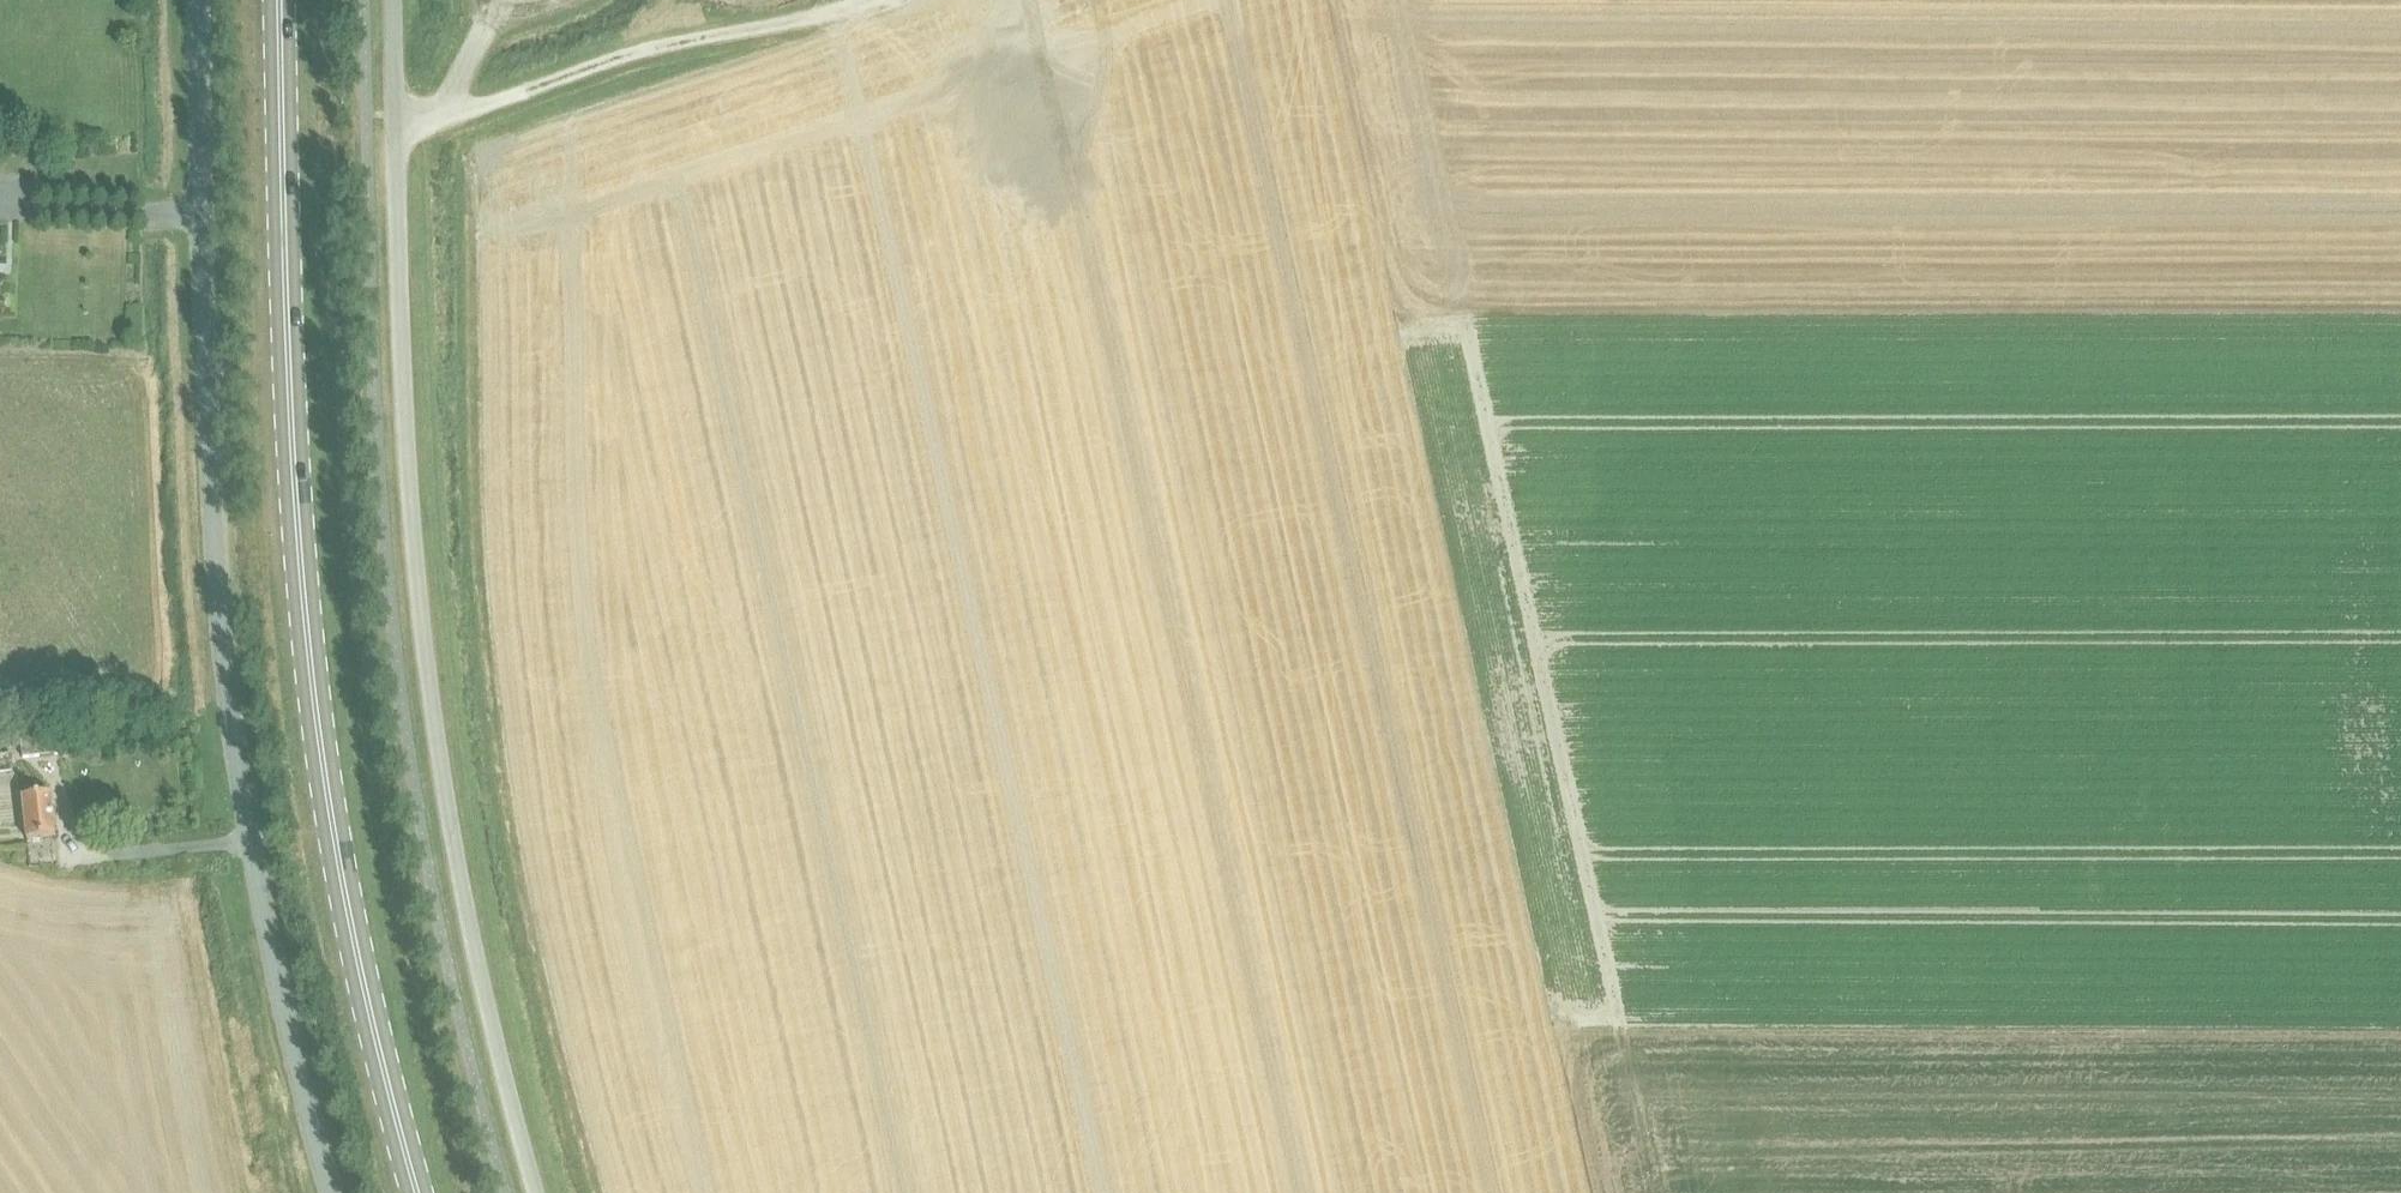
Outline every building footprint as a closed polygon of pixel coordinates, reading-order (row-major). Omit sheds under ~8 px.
[(0,733),(0,750),(21,747),(22,759),(64,754),(61,727),(0,733)] [(105,751),(90,752),(91,762),(106,761),(105,751)] [(0,755),(0,773),(8,772),(6,755),(0,755)] [(25,835),(52,832),(47,792),(20,795),(25,835)]
